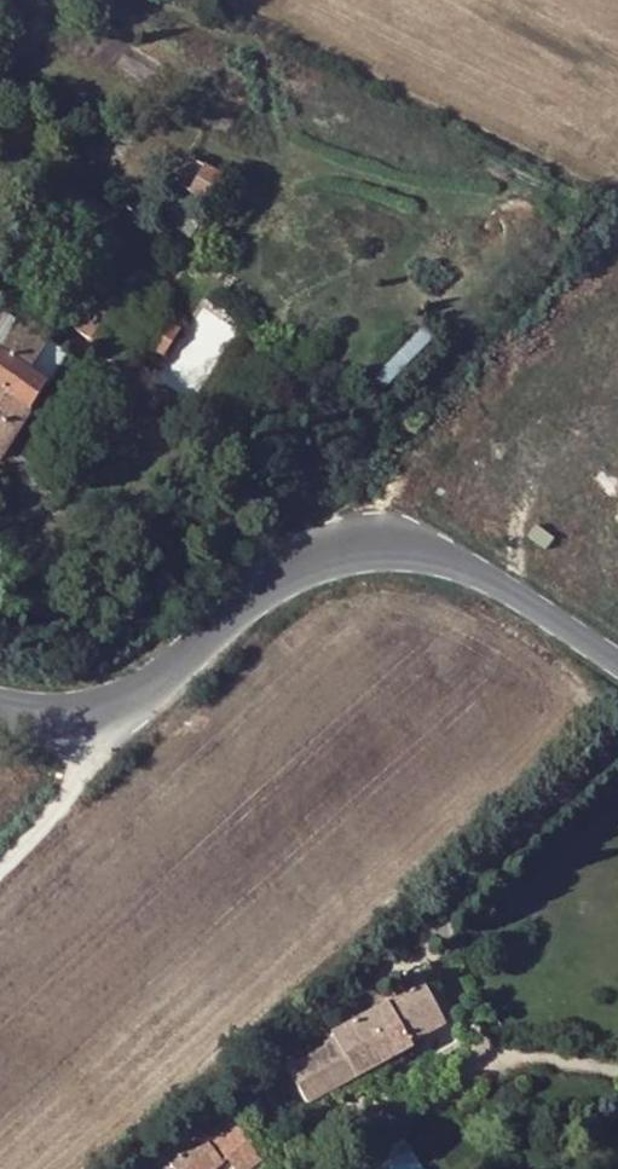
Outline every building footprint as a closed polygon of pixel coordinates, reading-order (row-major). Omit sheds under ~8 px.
[(171,182),(207,202),(222,175),(186,156),(171,182)] [(89,305),(74,329),(105,349),(120,325),(136,299),(151,276),(120,256),(105,279),(102,277),(86,303),(89,305)] [(179,327),(136,299),(120,325),(161,353),(179,327)] [(20,316),(50,336),(56,326),(26,307),(20,316)] [(0,313),(0,450),(8,437),(25,411),(61,353),(45,343),(15,323),(0,313)] [(43,422),(25,411),(8,437),(26,449),(43,422)] [(408,999),(329,1040),(280,1069),(304,1113),(354,1086),(421,1048),(419,1044),(452,1025),(441,1005),(446,1003),(427,965),(405,977),(409,985),(403,989),(408,999)] [(158,1158),(141,1168),(268,1168),(227,1116),(229,1114),(220,1104),(190,1126),(194,1131),(158,1158)]
